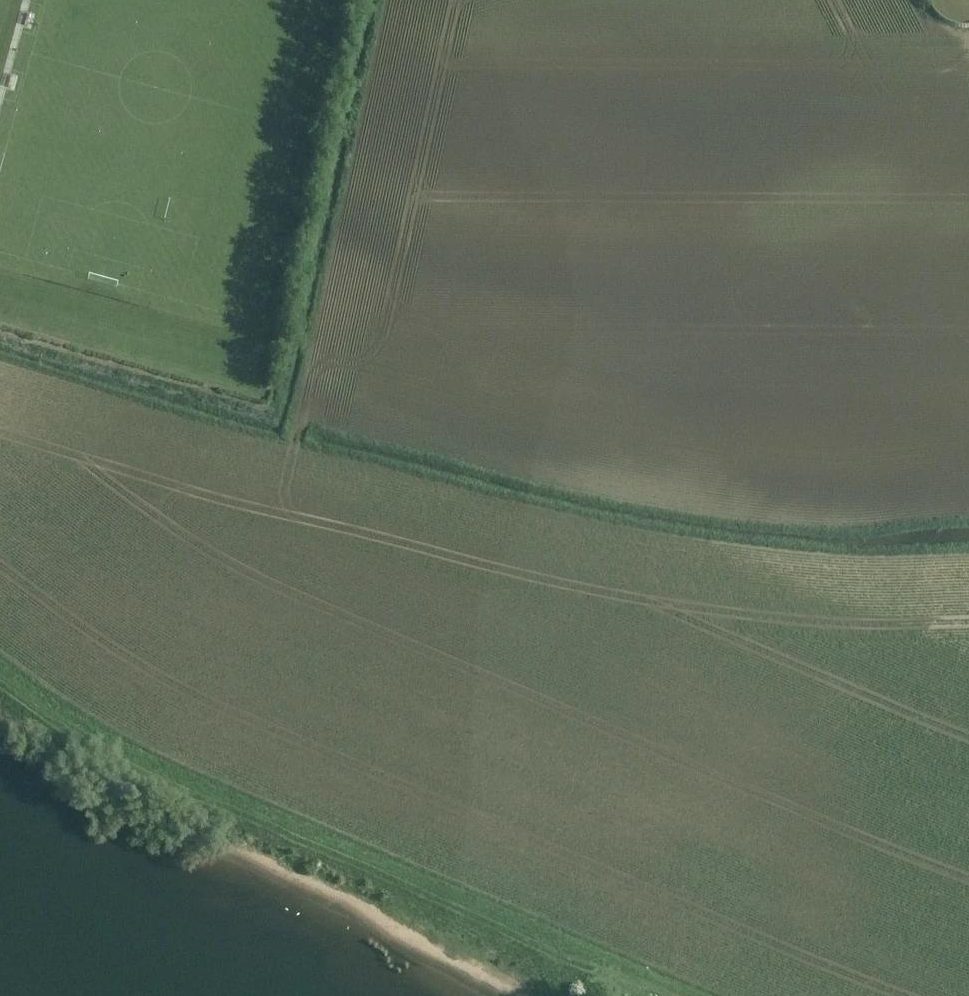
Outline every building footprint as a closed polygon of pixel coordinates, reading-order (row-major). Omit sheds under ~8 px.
[(968,24),(968,0),(931,0),(933,6),(941,15),(952,22),(965,25),(968,24)]
